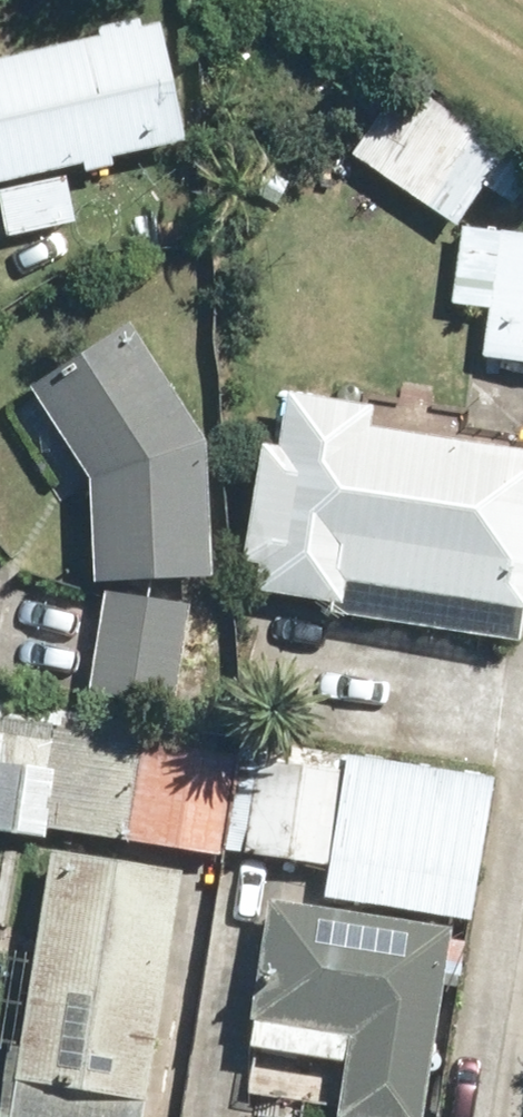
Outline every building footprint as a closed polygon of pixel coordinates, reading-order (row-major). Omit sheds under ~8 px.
[(159,131),(143,51),(0,79),(0,163),(159,131)] [(413,108),(375,163),(457,219),(495,164),(413,108)] [(485,255),(473,360),(522,366),(522,259),(485,255)] [(95,579),(201,574),(196,448),(123,339),(32,399),(91,488),(95,579)] [(245,561),(522,610),(522,607),(522,473),(269,428),(245,561)] [(181,615),(96,601),(80,698),(165,712),(181,615)] [(56,829),(207,849),(218,766),(67,746),(56,829)] [(273,760),(260,855),(458,883),(471,788),(273,760)] [(168,889),(53,870),(13,1116),(131,1116),(168,889)] [(430,1051),(444,941),(260,918),(244,1043),(346,1056),(340,1116),(423,1116),(430,1051)]
